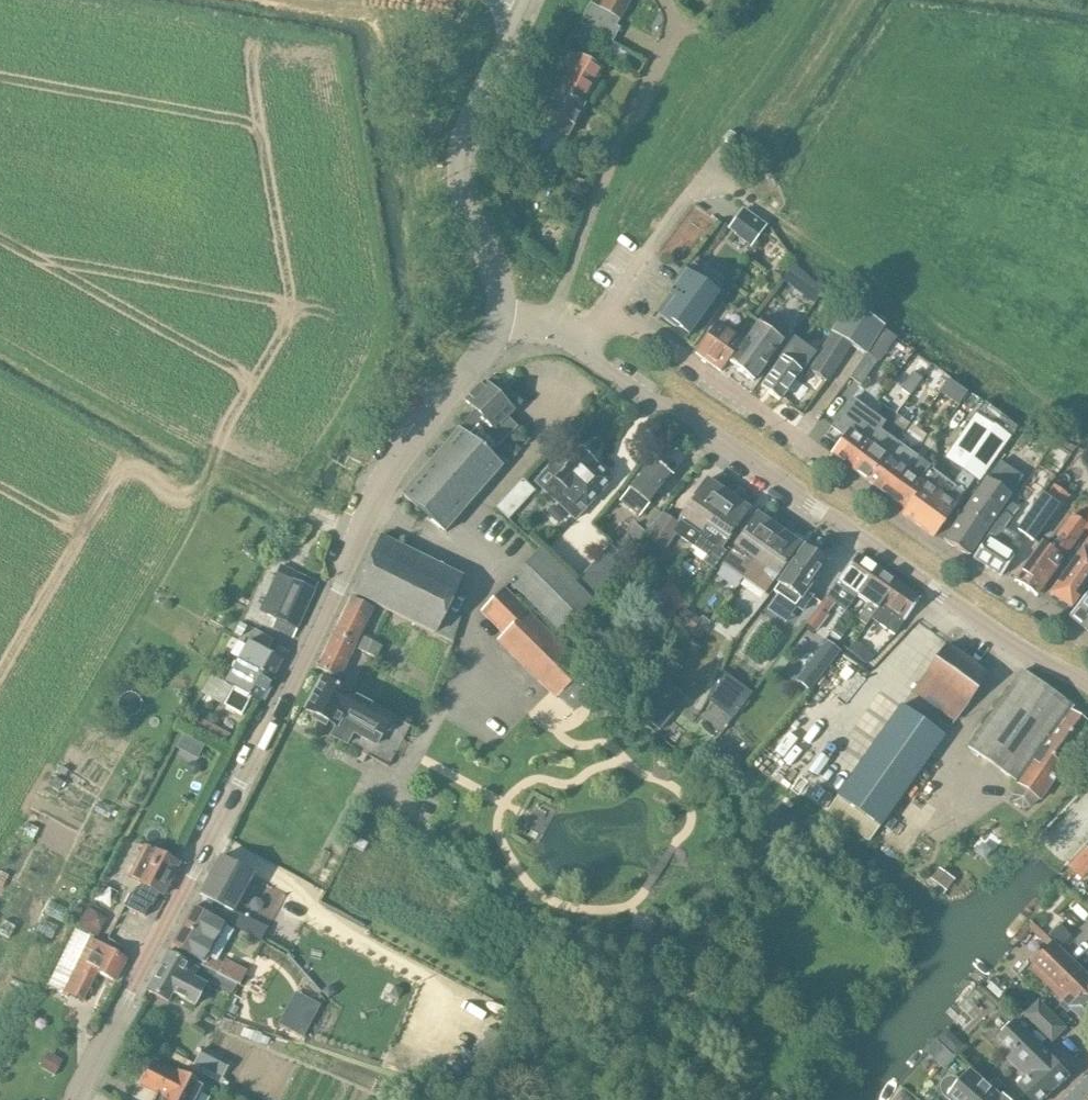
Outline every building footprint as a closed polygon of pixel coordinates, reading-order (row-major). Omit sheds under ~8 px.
[(628,0),(604,0),(599,9),(617,19),(628,0)] [(613,26),(617,19),(599,9),(597,13),(586,7),(578,23),(589,29),(588,31),(610,44),(618,29),(613,26)] [(582,103),(600,70),(575,57),(566,72),(557,67),(548,84),(558,90),(582,103)] [(582,104),(582,103),(558,90),(543,119),(531,112),(512,147),(531,157),(548,125),(565,135),(564,136),(566,137),(577,116),(580,115),(583,110),(581,107),(583,104),(582,104)] [(585,180),(593,161),(584,157),(576,176),(585,180)] [(751,245),(764,227),(742,211),(732,225),(739,230),(736,234),(751,245)] [(796,263),(784,279),(797,289),(808,273),(796,263)] [(675,298),(663,314),(667,317),(665,320),(676,328),(678,325),(690,333),(688,336),(689,337),(719,295),(718,294),(716,297),(690,278),(686,283),(680,278),(669,293),(675,298)] [(864,355),(882,328),(849,307),(808,371),(827,383),(851,347),(864,355)] [(721,371),(742,342),(718,325),(711,335),(709,334),(695,353),(721,371)] [(753,382),(781,343),(757,325),(729,364),(753,382)] [(884,327),(873,344),(885,352),(896,335),(884,327)] [(781,360),(761,387),(779,400),(799,373),(813,354),(794,340),(780,359),(781,360)] [(860,386),(875,362),(864,355),(849,379),(860,386)] [(908,396),(921,379),(910,372),(898,388),(908,396)] [(501,465),(489,455),(516,427),(507,418),(513,411),(484,382),(465,401),(475,411),(403,496),(445,532),(501,465)] [(850,468),(879,430),(884,423),(851,399),(831,427),(845,437),(832,455),(850,468)] [(979,483),(1017,428),(983,404),(945,459),(979,483)] [(1020,429),(1014,439),(1025,446),(1031,437),(1020,429)] [(868,481),(896,442),(879,430),(850,468),(868,481)] [(888,496),(916,457),(896,442),(868,481),(888,496)] [(548,469),(535,483),(544,491),(575,520),(581,513),(611,480),(594,465),(597,462),(594,460),(595,456),(589,451),(585,451),(582,449),(567,465),(559,457),(548,469)] [(1006,450),(945,542),(968,556),(1010,494),(1012,490),(1019,481),(1006,471),(1016,457),(1006,450)] [(917,485),(930,467),(916,457),(888,496),(906,509),(922,488),(917,485)] [(640,516),(672,475),(652,459),(620,500),(640,516)] [(933,536),(965,493),(930,467),(917,485),(922,488),(906,509),(903,513),(933,536)] [(693,545),(731,493),(720,485),(719,488),(707,480),(682,516),(682,517),(677,524),(663,514),(647,537),(665,550),(676,534),(693,545)] [(1033,541),(1064,496),(1050,486),(1018,530),(1033,541)] [(721,549),(749,510),(737,501),(739,499),(731,493),(693,545),(708,556),(703,563),(712,569),(725,552),(721,549)] [(1010,545),(1015,537),(1002,529),(1010,517),(1013,518),(1019,509),(1010,503),(998,522),(987,537),(973,559),(1001,576),(1018,550),(1010,545)] [(743,578),(778,530),(757,515),(723,564),(743,578)] [(1084,530),(1083,529),(1087,523),(1087,517),(1082,523),(1086,525),(1085,526),(1071,516),(1049,549),(1041,544),(1015,581),(1036,596),(1084,530)] [(631,553),(647,533),(636,524),(620,544),(631,553)] [(765,593),(798,544),(778,530),(743,578),(765,593)] [(446,611),(462,577),(381,537),(353,594),(452,643),(460,618),(446,611)] [(645,565),(658,547),(644,537),(631,556),(645,565)] [(1087,585),(1087,544),(1049,595),(1070,608),(1087,585)] [(825,563),(803,547),(778,583),(779,584),(774,591),(802,611),(812,596),(805,591),(825,563)] [(591,601),(541,552),(510,584),(560,633),(591,601)] [(858,596),(877,570),(857,555),(826,598),(807,625),(817,632),(829,616),(827,615),(835,604),(846,613),(858,596)] [(871,619),(896,583),(877,570),(858,596),(868,603),(857,618),(867,625),(871,619)] [(306,609),(317,583),(300,575),(297,582),(283,576),(275,596),(306,609)] [(894,635),(919,599),(896,583),(871,619),(894,635)] [(598,683),(504,591),(482,613),(504,635),(499,641),(571,711),(598,683)] [(1070,616),(1087,630),(1087,593),(1070,616)] [(293,637),(306,609),(275,596),(268,612),(277,616),(272,628),(293,637)] [(361,636),(373,610),(351,599),(334,632),(379,655),(383,647),(361,636)] [(685,608),(678,619),(692,630),(690,632),(698,638),(710,621),(703,616),(700,619),(685,608)] [(839,623),(831,635),(840,641),(848,629),(839,623)] [(282,660),(266,652),(273,640),(255,631),(239,663),(271,679),(282,660)] [(339,678),(354,648),(377,659),(379,655),(334,632),(317,667),(339,678)] [(826,640),(795,680),(809,691),(840,651),(826,640)] [(857,644),(852,651),(862,659),(868,651),(857,644)] [(953,721),(987,675),(947,646),(914,691),(953,721)] [(259,703),(271,679),(239,663),(227,686),(233,689),(225,705),(243,714),(251,698),(259,703)] [(1042,750),(1072,707),(1022,673),(999,706),(1000,707),(970,751),(1019,785),(1042,750)] [(392,716),(322,678),(305,709),(336,726),(331,736),(346,744),(353,732),(376,745),(392,716)] [(668,685),(642,716),(659,731),(680,706),(674,701),(680,695),(668,685)] [(729,696),(719,708),(734,719),(743,707),(729,696)] [(836,796),(827,809),(870,840),(879,827),(944,735),(901,705),(836,796)] [(1087,733),(1087,718),(1072,707),(1042,750),(1065,766),(1087,733)] [(230,736),(195,717),(190,728),(225,746),(230,736)] [(1019,785),(1012,795),(1013,801),(1022,808),(1030,808),(1039,799),(1041,800),(1065,766),(1042,750),(1019,785)] [(144,847),(130,875),(141,880),(133,896),(151,905),(157,893),(162,896),(163,895),(179,864),(144,847)] [(243,892),(252,874),(220,857),(210,875),(243,892)] [(939,868),(931,879),(945,889),(953,878),(939,868)] [(233,911),(243,892),(210,875),(200,894),(220,904),(218,908),(228,913),(229,909),(233,911)] [(144,917),(151,905),(133,896),(130,894),(124,907),(144,917)] [(301,931),(312,910),(295,901),(284,922),(301,931)] [(86,907),(76,925),(96,935),(106,917),(86,907)] [(226,935),(230,928),(224,925),(225,924),(192,907),(172,944),(202,961),(200,964),(239,985),(246,970),(225,959),(223,963),(208,955),(221,931),(226,935)] [(260,928),(236,915),(231,924),(255,937),(260,928)] [(1018,944),(1038,962),(1036,964),(1070,998),(1066,1002),(1087,1024),(1087,974),(1055,942),(1055,943),(1036,926),(1018,944)] [(99,971),(116,981),(127,961),(90,941),(64,991),(84,1001),(99,971)] [(194,978),(199,969),(189,964),(189,963),(168,952),(147,990),(168,1001),(174,990),(198,1003),(207,985),(194,978)] [(296,991),(278,1023),(302,1036),(319,1004),(296,991)] [(1049,1007),(1033,1023),(1053,1042),(1068,1026),(1049,1007)] [(1017,1054),(1010,1060),(1029,1079),(1020,1088),(1032,1099),(1044,1099),(1070,1076),(1018,1024),(1002,1039),(1017,1054)] [(485,1061),(500,1033),(484,1025),(469,1053),(485,1061)] [(230,1063),(202,1049),(195,1062),(222,1077),(230,1063)] [(47,1052),(39,1067),(55,1075),(63,1060),(47,1052)] [(202,1086),(179,1073),(178,1076),(154,1063),(143,1084),(159,1093),(155,1099),(195,1099),(202,1086)] [(946,1087),(946,1092),(949,1096),(953,1099),(1013,1099),(1007,1094),(1006,1096),(998,1090),(1004,1084),(997,1078),(992,1084),(973,1068),(963,1079),(959,1077),(954,1077),(950,1079),(946,1082),(946,1087)]
